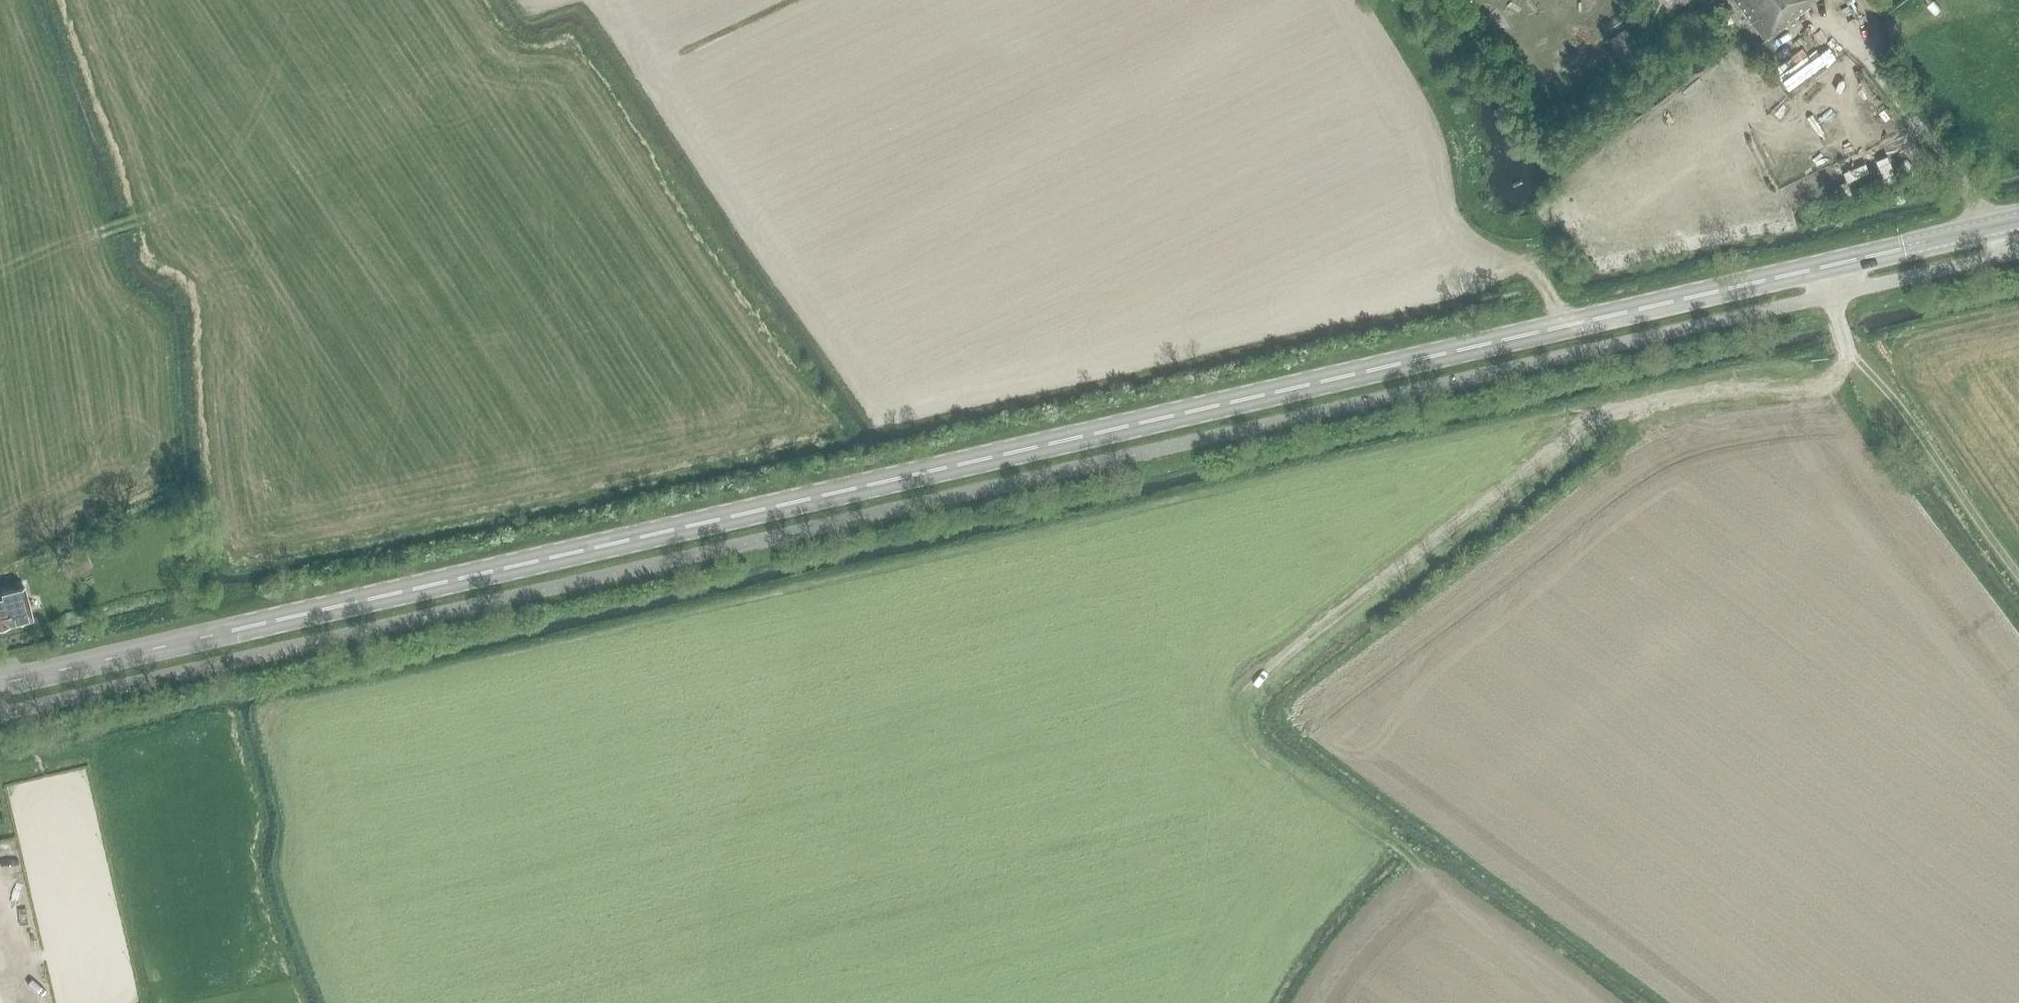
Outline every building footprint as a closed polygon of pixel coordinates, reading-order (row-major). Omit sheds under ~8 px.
[(1767,40),(1816,0),(1736,0),(1767,40)] [(1629,28),(1616,31),(1621,48),(1633,45),(1629,28)] [(32,620),(25,589),(1,594),(2,598),(0,599),(0,628),(10,625),(10,626),(32,620)]
